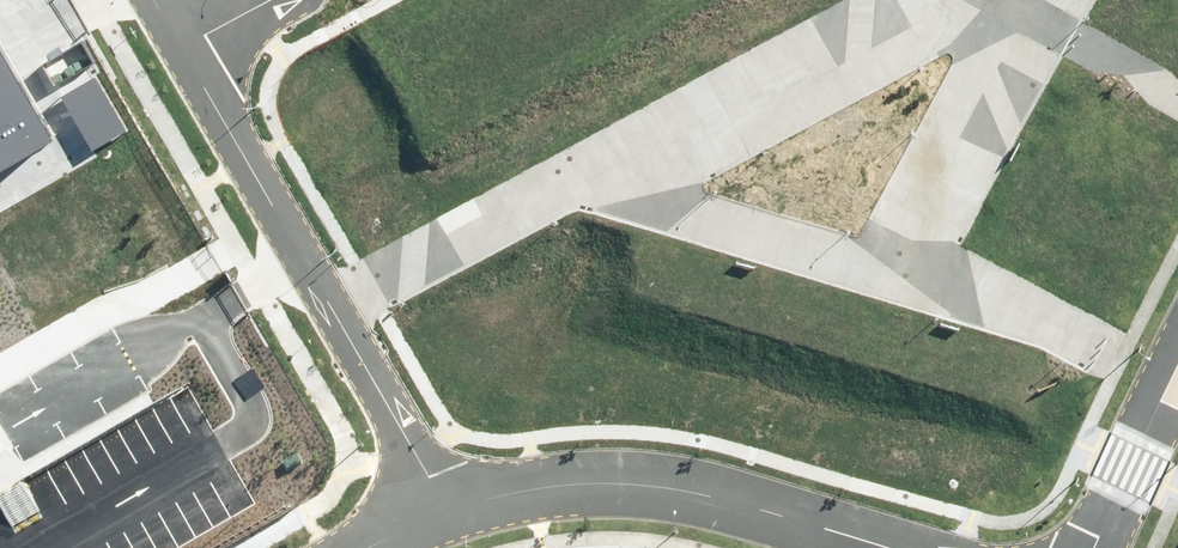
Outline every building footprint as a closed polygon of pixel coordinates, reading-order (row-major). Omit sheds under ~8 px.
[(0,57),(0,165),(47,137),(0,57)]
